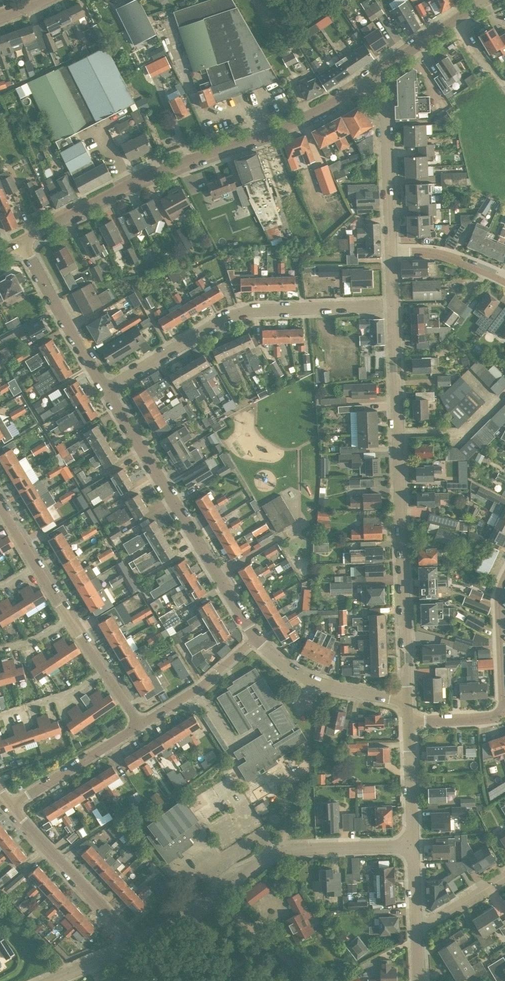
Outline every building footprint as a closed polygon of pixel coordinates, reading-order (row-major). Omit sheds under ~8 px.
[(132,40),(145,34),(147,39),(154,36),(156,34),(139,0),(134,0),(116,8),(132,40)] [(174,11),(194,71),(200,69),(201,72),(207,70),(210,80),(199,85),(201,90),(197,91),(202,107),(204,106),(205,108),(210,106),(210,105),(209,104),(215,103),(215,100),(277,79),(233,0),(207,0),(174,11)] [(369,5),(366,0),(365,0),(360,3),(365,10),(364,10),(371,21),(377,17),(369,5)] [(399,26),(401,24),(407,34),(420,27),(410,11),(413,9),(408,0),(406,1),(405,1),(390,11),(399,26)] [(415,7),(420,16),(426,13),(424,8),(435,1),(441,12),(456,2),(454,0),(427,0),(415,7)] [(369,5),(377,17),(384,13),(376,1),(369,5)] [(79,3),(68,9),(75,25),(73,26),(73,27),(73,26),(76,32),(82,30),(79,24),(81,23),(79,18),(85,15),(79,3)] [(68,9),(56,14),(71,43),(65,31),(73,27),(73,26),(75,25),(68,9)] [(53,38),(54,37),(59,34),(65,46),(71,43),(56,14),(44,20),(50,31),(43,34),(50,52),(53,51),(57,49),(53,38)] [(322,28),(334,22),(330,14),(318,21),(322,28)] [(372,21),(361,28),(366,36),(374,50),(375,50),(377,52),(384,48),(382,44),(386,41),(378,28),(377,29),(372,21)] [(316,23),(311,27),(315,32),(320,28),(316,23)] [(90,27),(99,47),(106,44),(97,24),(90,27)] [(32,25),(20,29),(26,47),(22,48),(24,54),(31,52),(30,50),(39,47),(40,50),(45,48),(41,35),(36,37),(32,26),(32,25)] [(477,40),(481,47),(485,45),(490,52),(491,51),(494,57),(503,51),(504,53),(504,52),(504,48),(497,34),(498,34),(493,26),(479,35),(481,38),(477,40)] [(20,29),(7,34),(14,52),(12,46),(13,46),(15,50),(22,48),(26,47),(20,29)] [(85,36),(82,30),(76,32),(81,43),(84,42),(82,38),(85,36)] [(351,35),(356,42),(361,38),(356,31),(351,35)] [(0,36),(0,52),(1,55),(5,54),(5,55),(14,52),(7,34),(0,36)] [(96,43),(88,46),(91,52),(99,48),(96,43)] [(364,43),(352,51),(362,65),(374,58),(364,43)] [(54,69),(27,82),(69,170),(76,185),(81,194),(112,177),(110,174),(104,163),(95,168),(81,141),(74,144),(69,135),(91,125),(94,126),(96,125),(97,121),(122,109),(122,108),(130,105),(133,111),(138,108),(134,102),(106,46),(89,55),(81,59),(69,65),(64,68),(63,67),(55,71),(54,69)] [(165,46),(151,50),(154,58),(167,54),(165,46)] [(281,54),(283,58),(282,58),(287,67),(298,61),(293,52),(291,53),(289,50),(281,54)] [(352,51),(341,59),(351,73),(362,65),(352,51)] [(33,58),(31,52),(24,54),(27,61),(33,58)] [(167,55),(146,64),(152,76),(173,67),(167,55)] [(440,74),(434,78),(445,94),(451,90),(449,86),(456,81),(452,75),(457,71),(457,70),(447,56),(444,58),(443,56),(438,59),(439,61),(436,63),(442,72),(440,74)] [(310,62),(315,69),(320,66),(316,59),(310,62)] [(341,59),(329,67),(339,81),(351,73),(341,59)] [(2,68),(3,69),(9,67),(6,60),(0,62),(2,68)] [(35,74),(31,60),(25,62),(29,76),(35,74)] [(24,67),(19,69),(23,80),(28,78),(24,67)] [(339,81),(329,67),(317,75),(327,89),(339,81)] [(429,96),(417,96),(416,70),(413,68),(394,81),(396,120),(418,119),(418,112),(426,112),(430,112),(429,96)] [(316,77),(308,81),(306,77),(298,81),(307,100),(323,92),(316,77)] [(5,82),(4,80),(0,81),(0,90),(7,87),(7,86),(12,85),(10,80),(5,82)] [(169,98),(182,93),(180,88),(167,93),(169,98)] [(451,90),(445,94),(448,99),(455,95),(451,90)] [(181,96),(170,101),(178,119),(189,113),(181,96)] [(372,126),(360,105),(342,116),(364,160),(373,157),(372,126)] [(133,117),(127,119),(131,127),(144,120),(138,108),(133,111),(130,112),(133,117)] [(448,116),(445,110),(432,118),(436,124),(448,116)] [(0,118),(0,127),(11,122),(7,115),(0,118)] [(341,117),(331,122),(344,148),(350,146),(344,135),(348,133),(341,117)] [(131,127),(127,119),(116,125),(119,133),(131,127)] [(331,122),(321,127),(329,143),(334,140),(340,151),(344,148),(331,122)] [(404,125),(404,135),(426,134),(425,125),(404,125)] [(329,143),(321,127),(313,132),(326,158),(331,155),(326,144),(329,143)] [(144,133),(133,138),(141,154),(152,149),(144,133)] [(418,144),(418,151),(433,150),(433,144),(426,144),(426,134),(404,135),(404,145),(418,144)] [(283,143),(289,158),(302,154),(305,164),(306,164),(308,171),(317,168),(314,161),(315,161),(306,135),(283,143)] [(141,154),(133,138),(122,144),(129,160),(141,154)] [(405,157),(406,166),(427,166),(427,161),(433,161),(433,156),(433,150),(418,151),(419,156),(405,157)] [(243,185),(245,184),(250,198),(249,199),(264,229),(266,229),(271,244),(277,245),(283,242),(281,237),(284,236),(280,224),(282,223),(271,192),(273,192),(271,186),(270,187),(266,177),(258,152),(234,159),(243,185)] [(340,160),(343,167),(351,164),(348,157),(340,160)] [(427,166),(406,166),(406,176),(427,176),(427,166)] [(333,171),(337,181),(347,177),(343,167),(333,171)] [(48,168),(43,171),(47,178),(45,179),(47,184),(46,184),(51,193),(48,195),(55,208),(67,202),(59,189),(59,186),(58,185),(58,184),(57,183),(53,176),(52,172),(49,168),(48,168)] [(10,175),(7,170),(0,174),(2,179),(1,180),(9,195),(19,190),(11,175),(10,175)] [(56,179),(52,172),(53,176),(57,183),(58,184),(58,185),(59,186),(59,189),(67,202),(78,196),(73,186),(76,185),(69,170),(64,172),(65,174),(56,179)] [(323,174),(317,177),(323,195),(337,190),(332,179),(326,181),(323,174)] [(217,181),(209,184),(214,199),(222,196),(221,193),(236,188),(243,207),(250,203),(241,185),(236,187),(232,176),(225,178),(225,177),(216,180),(217,181)] [(3,213),(0,214),(0,216),(6,230),(18,224),(6,197),(7,197),(0,179),(0,206),(3,213)] [(24,184),(32,201),(34,200),(38,208),(42,205),(44,206),(48,204),(47,203),(49,202),(42,187),(36,190),(31,181),(24,184)] [(406,184),(407,194),(431,193),(435,193),(434,183),(406,184)] [(356,198),(357,206),(373,205),(379,205),(379,190),(378,190),(377,190),(377,184),(358,185),(348,185),(349,198),(356,198)] [(182,208),(190,204),(181,188),(181,189),(179,186),(169,191),(171,194),(161,200),(172,220),(185,213),(182,208)] [(421,203),(421,209),(436,209),(435,208),(440,208),(440,203),(435,204),(435,203),(431,203),(431,193),(407,194),(407,204),(421,203)] [(499,203),(486,197),(478,210),(485,215),(491,206),(494,207),(496,204),(498,206),(499,203)] [(146,214),(140,217),(150,235),(156,231),(160,220),(163,218),(153,199),(141,205),(146,214)] [(150,235),(140,217),(135,208),(124,214),(127,221),(126,224),(122,226),(129,239),(140,233),(141,230),(145,228),(149,235),(150,235)] [(407,216),(408,226),(429,225),(429,215),(436,215),(436,209),(421,209),(421,215),(407,216)] [(112,220),(99,227),(110,247),(122,240),(112,220)] [(366,227),(357,228),(357,238),(366,237),(366,241),(366,243),(380,242),(380,240),(379,223),(365,224),(366,227)] [(467,245),(479,250),(486,236),(485,236),(489,228),(477,223),(467,245)] [(453,237),(449,235),(447,238),(448,239),(444,246),(453,249),(458,241),(467,227),(462,224),(453,237)] [(429,225),(408,226),(408,236),(429,235),(429,237),(435,237),(435,231),(429,231),(429,225)] [(183,226),(171,232),(183,255),(191,251),(189,247),(193,245),(183,226)] [(80,237),(90,257),(103,250),(93,231),(80,237)] [(354,234),(345,234),(345,237),(345,247),(345,249),(354,249),(354,247),(354,234)] [(479,250),(491,256),(497,241),(486,236),(479,250)] [(491,256),(502,260),(504,254),(504,244),(497,241),(491,256)] [(366,247),(357,247),(357,254),(358,258),(367,258),(381,257),(380,242),(366,243),(366,247)] [(54,252),(59,262),(57,263),(71,289),(85,282),(82,276),(74,280),(70,272),(77,268),(66,246),(54,252)] [(134,263),(135,266),(141,263),(132,246),(123,250),(131,265),(134,263)] [(295,260),(302,262),(305,250),(297,248),(295,260)] [(401,260),(401,276),(403,276),(404,277),(408,277),(409,275),(435,275),(435,262),(427,262),(427,260),(401,260)] [(98,264),(90,268),(98,282),(100,285),(106,281),(104,279),(106,278),(98,264)] [(338,266),(319,267),(319,276),(339,275),(338,266)] [(182,278),(177,269),(167,272),(173,283),(182,278)] [(357,269),(343,270),(343,281),(351,280),(352,287),(352,291),(360,291),(360,287),(372,286),(371,270),(357,271),(357,269)] [(22,289),(19,283),(25,279),(21,272),(15,275),(14,274),(12,273),(8,276),(7,278),(0,282),(0,301),(22,289)] [(296,276),(282,277),(282,290),(296,289),(296,276)] [(268,277),(254,278),(255,291),(269,290),(268,277)] [(282,277),(268,277),(269,290),(282,290),(282,277)] [(255,291),(254,278),(241,278),(241,291),(255,291)] [(440,281),(413,282),(413,297),(413,299),(428,299),(441,298),(445,298),(445,288),(440,289),(440,281)] [(107,289),(97,295),(90,283),(73,292),(85,314),(112,300),(107,289)] [(217,285),(205,292),(212,303),(224,296),(217,285)] [(170,292),(175,300),(180,296),(178,292),(175,294),(173,290),(170,292)] [(141,303),(135,292),(128,296),(135,307),(141,303)] [(205,292),(194,299),(200,310),(212,303),(205,292)] [(483,312),(476,322),(480,325),(475,332),(481,336),(496,317),(491,313),(499,302),(487,293),(476,307),(483,312)] [(143,298),(148,309),(155,306),(149,295),(143,298)] [(454,295),(447,306),(460,315),(467,305),(454,295)] [(194,299),(182,306),(189,317),(200,310),(194,299)] [(182,306),(170,313),(177,324),(189,317),(182,306)] [(414,313),(411,314),(411,328),(452,326),(439,326),(439,321),(433,321),(433,320),(429,320),(429,313),(424,313),(424,306),(414,306),(414,313)] [(153,312),(156,316),(162,313),(159,308),(153,312)] [(87,325),(86,326),(88,328),(90,329),(92,333),(124,314),(121,309),(110,316),(108,313),(95,321),(95,320),(87,325)] [(504,335),(504,313),(501,311),(488,329),(496,335),(499,331),(504,335)] [(177,324),(170,313),(158,320),(165,331),(177,324)] [(124,314),(92,333),(94,337),(94,339),(95,341),(97,341),(104,337),(111,332),(109,329),(127,319),(124,314)] [(119,326),(122,332),(142,320),(138,314),(119,326)] [(5,323),(9,330),(12,328),(12,329),(22,324),(18,316),(5,323)] [(151,332),(153,332),(156,330),(149,317),(140,322),(144,329),(148,327),(151,332)] [(370,328),(370,331),(384,330),(384,318),(369,319),(359,320),(359,328),(370,328)] [(20,333),(23,339),(31,334),(34,340),(48,331),(42,321),(35,325),(34,324),(27,328),(28,329),(20,333)] [(452,326),(411,328),(412,342),(417,341),(417,348),(429,348),(429,339),(426,340),(426,333),(433,333),(433,332),(439,332),(440,338),(442,340),(452,326)] [(101,349),(110,364),(139,346),(138,344),(145,339),(138,327),(101,349)] [(9,330),(10,331),(0,336),(0,343),(15,335),(12,329),(12,328),(9,330)] [(290,329),(276,330),(277,343),(290,342),(290,329)] [(304,329),(290,329),(290,342),(304,342),(304,329)] [(277,343),(276,330),(262,330),(263,343),(277,343)] [(370,335),(359,335),(360,345),(370,344),(376,344),(376,346),(384,346),(384,344),(384,330),(370,331),(370,335)] [(249,333),(239,338),(250,361),(258,374),(263,372),(256,356),(262,353),(259,345),(255,347),(249,333)] [(239,338),(230,342),(239,362),(244,360),(249,372),(255,370),(257,375),(258,374),(250,361),(239,338)] [(25,361),(27,365),(57,347),(52,339),(39,346),(42,350),(25,361)] [(230,342),(222,345),(232,369),(240,380),(242,379),(235,363),(239,362),(230,342)] [(232,369),(222,345),(212,350),(218,363),(223,361),(233,384),(240,380),(232,369)] [(47,359),(49,363),(62,356),(57,347),(27,365),(31,371),(42,364),(41,363),(47,359)] [(15,356),(19,361),(30,355),(26,349),(15,356)] [(204,354),(195,360),(216,395),(218,398),(222,396),(220,392),(221,392),(212,377),(218,374),(213,366),(211,367),(204,354)] [(34,378),(36,382),(67,364),(62,356),(49,363),(52,367),(34,378)] [(461,358),(463,365),(470,363),(468,356),(461,358)] [(423,359),(413,360),(413,373),(431,372),(430,365),(438,365),(437,357),(423,358),(423,359)] [(195,360),(187,365),(194,378),(198,375),(212,397),(216,395),(195,360)] [(275,360),(269,364),(278,378),(284,374),(275,360)] [(471,367),(476,372),(483,365),(478,360),(471,367)] [(67,364),(36,382),(24,390),(25,392),(35,386),(41,396),(52,389),(49,384),(58,378),(60,381),(73,373),(67,364)] [(187,365),(178,370),(194,397),(200,394),(192,381),(191,381),(190,380),(194,378),(187,365)] [(368,377),(368,365),(360,366),(361,377),(368,377)] [(476,372),(480,376),(487,369),(483,365),(476,372)] [(314,368),(316,382),(330,381),(328,370),(321,371),(321,367),(314,368)] [(480,376),(483,380),(490,373),(487,369),(480,376)] [(146,389),(134,396),(136,400),(135,402),(137,406),(161,391),(170,386),(165,378),(164,378),(159,370),(154,373),(159,381),(146,389)] [(194,397),(178,370),(169,375),(177,388),(181,385),(190,400),(194,397)] [(483,380),(487,384),(494,377),(490,373),(483,380)] [(437,376),(438,386),(451,385),(450,375),(437,376)] [(461,376),(440,396),(445,405),(447,410),(448,410),(449,411),(453,407),(457,404),(461,399),(465,396),(468,392),(472,388),(461,376)] [(487,384),(490,387),(498,380),(497,380),(494,377),(487,384)] [(490,387),(498,395),(504,388),(498,380),(490,387)] [(52,401),(55,406),(82,389),(77,381),(65,388),(67,392),(52,401)] [(8,382),(1,386),(5,392),(11,388),(8,382)] [(376,384),(352,385),(343,385),(343,395),(352,394),(352,398),(369,398),(369,397),(376,397),(376,384)] [(485,401),(472,388),(468,392),(481,405),(485,401)] [(72,401),(75,405),(87,398),(82,389),(55,406),(51,408),(54,413),(72,401)] [(161,391),(137,406),(139,409),(141,409),(144,413),(156,405),(154,402),(164,396),(161,391)] [(413,399),(414,418),(427,418),(427,401),(435,401),(434,391),(419,392),(420,399),(413,399)] [(477,408),(481,405),(468,392),(465,396),(477,408)] [(473,412),(477,408),(465,396),(461,399),(473,412)] [(56,421),(58,425),(92,405),(87,398),(75,405),(77,409),(70,413),(69,412),(56,421)] [(156,405),(144,413),(146,417),(145,419),(148,423),(181,403),(178,398),(159,410),(156,405)] [(461,399),(457,404),(469,416),(473,412),(461,399)] [(33,404),(38,413),(44,409),(39,400),(33,404)] [(181,403),(148,423),(150,426),(152,426),(154,431),(155,430),(167,423),(165,420),(171,417),(172,420),(186,411),(183,406),(181,403)] [(188,403),(183,406),(186,411),(190,418),(196,415),(188,403)] [(457,404),(453,407),(465,420),(469,416),(457,404)] [(92,405),(58,425),(59,426),(53,429),(57,435),(75,423),(75,422),(82,418),(85,422),(98,415),(92,405)] [(357,411),(358,423),(377,422),(377,410),(357,411),(357,405),(338,406),(338,412),(357,411)] [(20,407),(13,411),(16,417),(23,413),(20,407)] [(453,407),(449,411),(455,417),(462,424),(465,420),(453,407)] [(45,412),(40,415),(44,421),(49,418),(45,412)] [(495,415),(503,424),(504,422),(504,418),(499,412),(495,415)] [(208,418),(211,424),(217,421),(214,415),(208,418)] [(495,415),(491,419),(500,428),(503,424),(495,415)] [(455,417),(451,420),(458,427),(462,424),(455,417)] [(491,419),(487,423),(496,431),(500,428),(491,419)] [(2,438),(5,442),(13,438),(3,421),(0,423),(0,439),(2,438)] [(211,425),(215,431),(221,427),(218,421),(211,425)] [(358,423),(358,435),(378,434),(377,422),(358,423)] [(487,423),(483,427),(494,437),(495,436),(493,434),(496,431),(487,423)] [(160,440),(165,448),(170,457),(186,447),(183,442),(192,437),(185,425),(173,433),(160,440)] [(82,446),(82,447),(103,434),(97,426),(84,433),(87,437),(79,441),(79,440),(66,448),(65,448),(59,452),(62,458),(82,446)] [(483,427),(479,431),(490,441),(494,437),(483,427)] [(479,431),(475,435),(486,445),(490,441),(479,431)] [(92,446),(95,451),(108,443),(103,434),(82,447),(84,451),(92,446)] [(378,434),(358,435),(358,447),(378,446),(378,434)] [(475,435),(471,439),(480,447),(481,446),(483,448),(486,445),(475,435)] [(471,439),(467,443),(476,451),(480,447),(471,439)] [(211,447),(215,454),(224,449),(219,442),(211,447)] [(41,443),(34,447),(38,453),(44,449),(41,443)] [(89,458),(92,464),(113,451),(108,443),(95,451),(97,454),(89,458)] [(467,443),(463,447),(472,455),(476,451),(467,443)] [(442,444),(432,444),(415,445),(416,458),(433,458),(433,456),(441,456),(441,453),(443,453),(442,444)] [(189,452),(186,447),(170,457),(176,466),(179,472),(192,464),(202,457),(196,447),(189,452)] [(463,447),(459,451),(468,459),(472,455),(463,447)] [(6,468),(19,461),(11,448),(0,455),(0,459),(6,468)] [(468,459),(459,451),(457,448),(445,448),(446,460),(465,460),(468,459)] [(113,451),(92,464),(95,467),(102,463),(105,467),(118,459),(113,451)] [(478,453),(474,460),(481,463),(484,456),(478,453)] [(363,454),(339,455),(339,462),(352,461),(353,468),(360,468),(360,474),(367,474),(379,473),(379,458),(366,459),(363,459),(363,454)] [(20,459),(27,471),(34,467),(27,455),(20,459)] [(196,471),(187,476),(183,479),(189,488),(213,473),(205,460),(193,467),(196,471)] [(6,468),(13,480),(26,473),(19,461),(6,468)] [(226,465),(217,471),(221,477),(231,470),(227,464),(226,465)] [(416,468),(417,481),(433,481),(433,473),(441,473),(441,465),(425,466),(425,468),(416,468)] [(58,466),(51,470),(55,476),(61,472),(58,466)] [(100,495),(129,477),(123,468),(111,476),(113,480),(111,481),(109,479),(92,490),(89,485),(82,489),(88,501),(91,499),(91,500),(99,495),(100,495)] [(76,474),(82,483),(85,483),(92,479),(89,475),(87,477),(82,470),(76,474)] [(504,483),(504,476),(498,472),(495,478),(504,483)] [(13,480),(20,492),(33,484),(26,473),(13,480)] [(134,486),(129,477),(100,495),(102,499),(118,489),(121,494),(134,486)] [(374,479),(360,479),(360,487),(374,487),(374,479)] [(470,488),(477,492),(476,494),(485,498),(486,497),(494,501),(492,511),(499,515),(504,518),(504,504),(504,505),(498,502),(501,496),(471,481),(470,488)] [(20,492),(27,504),(40,496),(33,484),(20,492)] [(69,491),(63,495),(66,501),(73,497),(69,491)] [(81,493),(72,499),(79,511),(88,505),(81,493)] [(415,496),(415,504),(417,505),(417,506),(435,506),(435,505),(441,505),(440,499),(448,499),(448,493),(434,493),(417,493),(417,494),(415,496)] [(106,517),(110,523),(144,502),(139,494),(126,501),(128,505),(121,510),(120,508),(106,517)] [(196,500),(203,512),(214,505),(207,494),(196,500)] [(364,494),(364,498),(351,498),(351,506),(365,506),(365,508),(372,508),(372,506),(381,506),(381,501),(382,500),(382,496),(380,495),(380,494),(364,494)] [(296,521),(281,495),(262,506),(277,532),(296,521)] [(27,504),(34,516),(47,508),(40,496),(27,504)] [(93,508),(96,514),(108,507),(104,502),(93,508)] [(144,502),(110,523),(117,519),(120,525),(135,516),(136,518),(149,511),(144,502)] [(203,512),(210,524),(221,517),(214,505),(203,512)] [(469,514),(474,517),(478,509),(472,506),(469,514)] [(108,507),(96,514),(99,519),(110,512),(108,507)] [(47,508),(34,516),(42,528),(54,520),(47,508)] [(89,508),(81,514),(84,518),(87,517),(92,513),(89,508)] [(318,520),(317,530),(330,531),(331,519),(328,519),(329,511),(318,510),(317,520),(318,520)] [(458,519),(429,512),(427,522),(455,529),(458,519)] [(243,515),(234,521),(237,526),(242,523),(241,521),(245,518),(243,515)] [(487,524),(504,532),(504,518),(499,515),(494,526),(488,523),(487,524)] [(210,524),(217,535),(228,529),(221,517),(210,524)] [(382,538),(381,517),(364,518),(364,529),(351,530),(352,539),(382,538)] [(123,543),(127,549),(160,529),(155,520),(142,528),(144,532),(139,535),(138,534),(123,543)] [(467,520),(459,520),(458,530),(467,530),(467,520)] [(265,522),(244,535),(246,539),(268,526),(265,522)] [(49,540),(56,552),(69,544),(64,535),(68,533),(63,524),(57,528),(60,533),(49,540)] [(487,524),(485,528),(491,531),(487,538),(502,545),(504,538),(504,532),(487,524)] [(119,526),(108,533),(112,539),(123,533),(119,526)] [(439,526),(434,538),(451,545),(456,533),(439,526)] [(91,527),(84,531),(88,537),(94,533),(91,527)] [(150,541),(152,545),(165,537),(160,529),(127,549),(130,554),(145,545),(144,544),(150,541)] [(217,535),(224,547),(235,540),(228,529),(217,535)] [(271,530),(257,539),(260,545),(274,536),(271,530)] [(468,537),(484,543),(486,539),(481,538),(482,535),(468,530),(468,537)] [(468,533),(462,531),(458,539),(466,542),(468,537),(468,533)] [(3,552),(14,545),(8,535),(2,539),(0,535),(0,547),(3,552)] [(132,568),(132,569),(170,546),(165,537),(152,545),(154,548),(147,553),(146,552),(133,560),(133,561),(131,562),(134,567),(132,568)] [(235,540),(224,547),(231,558),(241,552),(251,547),(247,541),(239,546),(235,540)] [(329,552),(329,542),(313,542),(314,552),(329,552)] [(56,552),(63,564),(76,556),(69,544),(56,552)] [(275,545),(264,552),(267,558),(278,551),(275,545)] [(488,545),(486,551),(496,555),(499,550),(488,545)] [(170,546),(132,569),(135,573),(139,571),(140,571),(153,563),(152,562),(160,558),(163,562),(175,555),(170,546)] [(251,547),(241,552),(243,556),(251,551),(251,547)] [(343,563),(366,562),(374,562),(373,560),(379,560),(383,560),(382,547),(365,548),(366,552),(343,553),(343,563)] [(442,559),(441,549),(436,549),(436,548),(419,549),(419,565),(437,564),(436,559),(442,559)] [(107,549),(101,553),(104,559),(111,555),(107,549)] [(486,551),(483,556),(494,561),(496,555),(486,551)] [(63,564),(70,575),(83,568),(76,556),(63,564)] [(483,556),(481,561),(492,566),(494,561),(483,556)] [(287,557),(276,564),(282,573),(292,567),(287,557)] [(150,591),(151,592),(190,568),(185,559),(172,566),(175,570),(167,575),(166,573),(156,579),(160,585),(150,591)] [(366,562),(366,566),(355,566),(355,576),(366,576),(383,576),(383,564),(379,564),(379,560),(373,560),(374,562),(366,562)] [(481,561),(479,566),(489,571),(492,566),(481,561)] [(70,575),(77,587),(97,576),(90,564),(83,568),(70,575)] [(239,571),(246,582),(257,576),(257,575),(260,573),(262,576),(266,573),(263,568),(263,567),(261,564),(253,569),(250,564),(239,571)] [(489,571),(479,566),(476,571),(487,576),(489,571)] [(419,567),(420,577),(448,576),(448,570),(436,571),(436,567),(419,567)] [(181,581),(183,584),(195,576),(190,568),(151,592),(154,598),(181,581)] [(119,575),(122,581),(124,580),(132,594),(138,590),(128,573),(124,576),(122,573),(119,575)] [(341,581),(352,581),(351,573),(343,573),(343,576),(334,576),(335,581),(341,581)] [(116,585),(122,581),(119,575),(112,579),(116,585)] [(77,587),(84,599),(103,588),(103,587),(104,587),(97,576),(77,587)] [(171,596),(174,601),(200,585),(195,576),(183,584),(185,587),(171,596)] [(246,582),(253,594),(264,587),(257,576),(246,582)] [(420,577),(420,587),(448,587),(448,586),(437,587),(437,582),(448,582),(448,576),(420,577)] [(473,586),(484,590),(487,584),(475,580),(473,586)] [(330,594),(352,594),(352,582),(330,583),(330,594)] [(25,599),(19,603),(25,612),(47,599),(41,589),(35,593),(30,584),(20,591),(25,599)] [(200,585),(174,601),(177,607),(186,601),(185,599),(190,596),(193,601),(205,593),(200,585)] [(352,594),(368,594),(368,604),(384,603),(383,586),(352,586),(352,594)] [(253,594),(260,606),(271,599),(264,587),(253,594)] [(448,587),(420,587),(420,597),(437,597),(437,592),(449,592),(448,587)] [(103,588),(84,599),(92,611),(103,604),(106,609),(113,605),(103,588)] [(472,588),(469,595),(480,600),(483,593),(472,588)] [(465,596),(462,604),(487,614),(490,606),(465,596)] [(8,598),(3,601),(14,619),(25,612),(19,603),(13,606),(8,598)] [(260,606),(267,617),(278,611),(271,599),(260,606)] [(200,612),(187,620),(189,624),(190,626),(216,610),(210,600),(198,608),(200,612)] [(3,601),(0,603),(0,608),(3,613),(0,614),(0,622),(3,626),(14,619),(3,601)] [(422,609),(422,614),(454,613),(454,607),(436,608),(436,603),(422,603),(422,604),(421,606),(421,608),(422,609)] [(99,623),(106,635),(119,627),(125,624),(114,606),(107,611),(110,616),(99,623)] [(160,618),(163,623),(178,615),(174,610),(171,612),(169,609),(164,612),(165,615),(160,618)] [(317,609),(317,616),(318,616),(318,618),(328,617),(328,610),(318,610),(318,609),(317,609)] [(328,610),(328,617),(329,617),(329,623),(336,622),(336,617),(338,617),(338,609),(328,610)] [(216,610),(190,626),(192,629),(205,621),(209,626),(221,619),(216,610)] [(291,614),(294,620),(299,617),(300,620),(305,617),(306,610),(304,610),(297,614),(295,611),(291,614)] [(141,611),(134,615),(137,621),(144,617),(141,611)] [(267,617),(274,629),(288,620),(290,623),(290,622),(294,620),(291,614),(287,616),(285,614),(281,617),(278,611),(267,617)] [(454,613),(422,614),(422,619),(421,620),(421,622),(422,623),(422,624),(437,623),(437,618),(453,618),(454,613)] [(370,615),(370,619),(364,619),(361,617),(352,618),(353,625),(357,625),(385,624),(384,614),(381,614),(370,615)] [(485,622),(470,614),(464,624),(480,632),(485,622)] [(178,615),(163,623),(166,628),(180,620),(178,615)] [(202,632),(185,643),(189,650),(226,627),(221,619),(209,626),(210,629),(202,633),(202,632)] [(288,620),(274,629),(281,641),(285,638),(288,643),(299,636),(295,629),(294,629),(290,622),(290,623),(288,620)] [(370,629),(370,634),(385,633),(385,624),(357,625),(358,630),(370,629)] [(174,625),(168,628),(171,634),(177,631),(174,625)] [(106,635),(113,647),(126,639),(119,627),(106,635)] [(226,627),(189,650),(192,655),(192,660),(196,667),(201,663),(196,653),(200,650),(204,648),(205,650),(218,642),(231,635),(226,627)] [(166,629),(161,632),(164,637),(165,638),(170,635),(166,629)] [(302,652),(310,655),(318,638),(318,629),(317,629),(312,640),(308,638),(302,652)] [(310,655),(319,660),(325,646),(322,645),(327,633),(318,629),(318,638),(310,655)] [(157,633),(151,637),(154,643),(161,639),(157,633)] [(358,639),(358,644),(385,643),(385,633),(370,634),(371,639),(358,639)] [(456,634),(452,648),(466,652),(472,639),(456,634)] [(325,646),(319,660),(333,667),(338,657),(333,655),(335,651),(331,649),(336,638),(331,636),(326,647),(325,646)] [(59,652),(53,656),(59,666),(81,651),(75,642),(68,646),(63,638),(53,644),(59,652)] [(113,647),(120,659),(133,651),(126,639),(113,647)] [(371,649),(371,654),(386,654),(385,643),(358,644),(358,650),(371,649)] [(443,644),(423,645),(424,662),(446,661),(446,660),(445,645),(445,644),(443,644)] [(120,659),(128,671),(141,663),(133,651),(120,659)] [(42,652),(36,655),(48,673),(59,666),(53,656),(47,660),(42,652)] [(353,660),(353,665),(386,664),(386,654),(371,654),(371,659),(359,659),(353,660)] [(48,673),(36,655),(32,658),(37,667),(31,671),(37,680),(48,673)] [(479,669),(495,668),(495,657),(478,658),(479,669)] [(169,658),(162,662),(166,668),(172,664),(169,658)] [(13,659),(8,660),(13,681),(26,677),(23,666),(16,668),(13,659)] [(471,660),(466,660),(467,664),(472,664),(472,675),(473,682),(474,697),(488,696),(487,683),(479,684),(479,682),(478,682),(477,659),(471,660)] [(0,673),(0,681),(1,684),(13,681),(8,660),(2,662),(5,671),(0,673)] [(210,665),(204,660),(199,666),(205,671),(210,665)] [(128,671),(135,683),(154,671),(153,671),(148,675),(141,663),(128,671)] [(353,667),(342,668),(342,675),(354,675),(360,675),(360,670),(372,669),(372,674),(387,674),(386,664),(353,665),(353,667)] [(436,678),(425,678),(425,700),(442,699),(442,687),(448,687),(451,687),(451,678),(457,667),(454,667),(436,667),(436,678)] [(255,668),(237,679),(238,681),(227,688),(229,690),(218,697),(241,734),(252,727),(253,729),(258,726),(263,734),(234,752),(238,759),(244,755),(247,760),(238,766),(248,781),(261,773),(259,770),(264,767),(266,770),(278,762),(276,759),(307,739),(297,724),(295,725),(283,705),(282,705),(279,701),(278,702),(263,677),(262,678),(255,668)] [(154,671),(135,683),(142,695),(153,688),(157,693),(164,689),(154,671)] [(467,684),(459,685),(460,698),(474,697),(473,682),(469,682),(467,683),(467,684)] [(95,718),(117,703),(110,694),(104,698),(98,690),(89,697),(94,705),(89,709),(95,718)] [(73,720),(67,724),(74,733),(95,718),(88,709),(83,713),(77,705),(68,711),(73,720)] [(335,727),(342,728),(345,712),(331,709),(326,733),(334,734),(335,727)] [(39,727),(33,729),(37,740),(49,736),(61,732),(58,721),(51,723),(48,714),(42,716),(36,718),(39,727)] [(384,726),(389,726),(388,717),(384,717),(380,717),(380,714),(370,714),(370,717),(366,717),(365,715),(359,715),(359,722),(350,722),(350,734),(359,734),(359,733),(367,733),(367,728),(384,727),(384,726)] [(194,715),(182,722),(189,733),(200,726),(194,715)] [(15,735),(9,737),(12,748),(25,744),(37,740),(33,729),(27,731),(23,722),(18,724),(12,726),(15,735)] [(191,736),(189,733),(182,722),(171,730),(177,740),(180,745),(181,746),(190,741),(188,738),(191,736)] [(318,723),(317,739),(325,739),(326,723),(318,723)] [(114,731),(110,725),(105,729),(109,735),(114,731)] [(171,730),(159,737),(166,747),(177,740),(171,730)] [(0,752),(12,748),(9,737),(2,740),(0,733),(0,752)] [(190,741),(190,742),(196,739),(193,734),(191,736),(188,738),(190,741)] [(159,737),(148,744),(154,755),(166,747),(159,737)] [(482,748),(483,759),(494,756),(502,753),(504,763),(504,745),(502,737),(489,741),(491,745),(482,748)] [(356,743),(344,743),(344,751),(357,751),(357,748),(356,743)] [(148,744),(136,751),(143,762),(154,755),(148,744)] [(428,752),(426,754),(426,757),(428,758),(428,760),(445,760),(445,755),(457,754),(457,757),(463,757),(463,745),(457,745),(457,746),(427,747),(428,752)] [(389,747),(368,747),(368,754),(377,754),(377,761),(373,761),(374,766),(385,766),(385,761),(390,761),(389,747)] [(476,747),(465,748),(466,756),(476,756),(476,747)] [(143,762),(136,751),(125,759),(131,769),(143,762)] [(142,766),(145,771),(151,768),(148,763),(142,766)] [(184,771),(182,772),(187,780),(198,773),(193,765),(184,771)] [(113,766),(101,773),(108,784),(119,777),(113,766)] [(184,785),(177,774),(174,769),(166,774),(176,790),(184,785)] [(330,778),(334,783),(345,776),(342,770),(330,778)] [(101,773),(89,780),(96,791),(108,784),(101,773)] [(317,784),(325,784),(325,773),(317,773),(317,784)] [(89,780),(78,788),(85,798),(96,791),(89,780)] [(504,789),(504,784),(497,788),(499,792),(504,789)] [(107,788),(110,793),(115,790),(112,785),(107,788)] [(375,785),(362,786),(363,798),(375,798),(375,785)] [(348,796),(357,796),(357,786),(348,786),(348,796)] [(446,794),(455,794),(455,787),(429,788),(429,794),(427,794),(427,799),(429,800),(429,802),(446,801),(446,794)] [(78,788),(67,795),(73,806),(85,798),(78,788)] [(151,796),(158,806),(164,802),(157,792),(151,796)] [(67,795),(55,802),(62,813),(73,806),(67,795)] [(148,825),(153,831),(148,836),(168,863),(178,855),(179,857),(183,854),(182,852),(193,844),(189,838),(202,828),(197,820),(199,819),(183,798),(148,825)] [(451,806),(451,807),(466,807),(475,806),(474,798),(460,798),(460,806),(451,806)] [(84,803),(87,807),(92,804),(89,799),(84,803)] [(254,807),(260,816),(269,810),(263,801),(254,807)] [(62,813),(55,802),(43,809),(50,820),(62,813)] [(338,802),(318,803),(319,818),(324,817),(324,831),(327,831),(327,832),(334,832),(334,831),(338,831),(338,815),(339,815),(338,802)] [(376,807),(362,807),(362,817),(392,816),(391,806),(376,807)] [(466,816),(466,807),(451,807),(452,816),(466,816)] [(112,818),(109,812),(102,817),(105,822),(106,823),(112,818)] [(432,813),(433,830),(450,829),(449,813),(432,813)] [(61,817),(64,822),(69,818),(66,814),(61,817)] [(355,821),(349,821),(349,830),(367,829),(367,825),(377,824),(377,827),(392,826),(392,816),(362,817),(355,817),(355,821)] [(114,823),(109,828),(120,838),(124,833),(114,823)] [(8,835),(0,824),(0,841),(8,835)] [(81,836),(89,832),(86,825),(78,829),(81,836)] [(503,849),(504,848),(504,830),(504,828),(494,834),(503,849)] [(477,870),(479,869),(480,872),(496,862),(495,859),(497,858),(487,843),(474,851),(467,840),(467,833),(462,833),(462,837),(463,859),(462,859),(470,873),(476,869),(477,870)] [(8,854),(18,846),(8,835),(0,841),(0,844),(8,854)] [(455,859),(455,861),(462,861),(462,859),(463,859),(462,837),(448,838),(449,845),(434,845),(434,857),(449,857),(449,859),(455,859)] [(82,854),(91,864),(103,853),(106,855),(109,851),(105,847),(108,844),(106,841),(103,845),(102,844),(95,850),(91,845),(82,854)] [(18,846),(8,854),(17,865),(27,857),(18,846)] [(91,864),(100,874),(110,865),(104,860),(107,857),(105,855),(106,855),(103,853),(91,864)] [(352,857),(352,873),(353,873),(353,879),(360,878),(359,857),(352,857)] [(446,862),(452,872),(444,878),(426,878),(427,901),(433,901),(442,884),(447,882),(455,877),(461,873),(453,861),(449,862),(446,862)] [(467,870),(462,861),(455,861),(453,861),(461,873),(467,870)] [(127,863),(123,866),(128,871),(132,868),(127,863)] [(100,874),(110,884),(119,875),(110,865),(100,874)] [(152,865),(146,870),(151,875),(156,870),(152,865)] [(38,866),(29,875),(35,881),(32,884),(34,886),(37,888),(39,886),(49,877),(38,866)] [(128,871),(123,866),(119,869),(124,875),(128,871)] [(366,874),(366,878),(393,877),(393,867),(375,867),(376,873),(366,874)] [(312,880),(313,890),(328,889),(328,895),(341,894),(340,881),(333,881),(333,869),(320,869),(320,880),(312,880)] [(0,877),(0,886),(0,887),(11,877),(7,872),(0,877)] [(4,886),(1,890),(5,895),(26,878),(21,873),(5,887),(4,886)] [(110,884),(119,894),(128,885),(119,875),(110,884)] [(49,877),(39,886),(49,896),(58,887),(49,877)] [(374,879),(374,892),(394,892),(393,877),(366,878),(366,879),(374,879)] [(261,880),(243,894),(251,904),(270,890),(261,880)] [(428,906),(433,909),(455,895),(447,882),(442,884),(433,901),(427,901),(428,906)] [(145,883),(141,886),(146,892),(150,888),(145,883)] [(347,883),(347,892),(357,892),(357,883),(353,883),(347,883)] [(119,894),(128,904),(137,895),(128,885),(119,894)] [(34,886),(31,889),(35,894),(39,891),(37,888),(34,886)] [(146,892),(141,886),(138,890),(142,895),(143,894),(146,897),(152,891),(150,888),(146,892)] [(49,896),(58,906),(67,897),(58,887),(49,896)] [(31,889),(27,893),(31,898),(35,894),(31,889)] [(394,892),(374,892),(374,897),(377,897),(377,903),(394,902),(393,897),(394,897),(394,892)] [(299,893),(288,898),(297,914),(286,920),(297,941),(314,933),(307,918),(311,916),(307,907),(306,908),(305,906),(306,906),(299,893)] [(137,895),(128,904),(138,914),(147,905),(137,895)] [(58,906),(67,916),(77,908),(67,897),(58,906)] [(348,902),(348,909),(367,909),(367,901),(348,902)] [(52,906),(49,909),(54,914),(57,910),(52,906)] [(484,912),(494,929),(499,926),(504,935),(504,934),(504,919),(502,921),(494,906),(484,912)] [(67,916),(77,927),(86,918),(77,908),(67,916)] [(54,914),(49,909),(45,913),(50,917),(54,914)] [(494,929),(484,912),(473,919),(482,934),(477,937),(483,947),(494,941),(489,932),(494,929)] [(381,926),(369,926),(369,933),(389,932),(389,930),(398,929),(397,917),(381,917),(381,926)] [(86,918),(77,927),(87,937),(96,928),(86,918)] [(41,921),(33,928),(37,933),(45,926),(41,921)] [(71,925),(67,929),(72,934),(76,930),(71,925)] [(72,934),(67,929),(64,932),(68,937),(72,934)] [(439,950),(445,960),(471,945),(470,944),(461,949),(458,945),(468,939),(461,929),(450,936),(453,941),(439,950)] [(356,960),(369,950),(358,935),(345,945),(356,960)] [(0,941),(0,946),(2,949),(9,944),(5,938),(0,941)] [(445,960),(452,971),(468,961),(465,955),(474,949),(471,945),(445,960)] [(500,974),(504,970),(504,971),(504,960),(503,956),(493,962),(500,974)] [(391,959),(381,959),(381,968),(381,979),(368,979),(368,980),(396,980),(396,968),(391,968),(391,959)] [(452,971),(458,980),(473,972),(476,977),(487,971),(480,960),(471,966),(468,961),(452,971)] [(494,977),(500,974),(493,962),(487,966),(494,977)]
